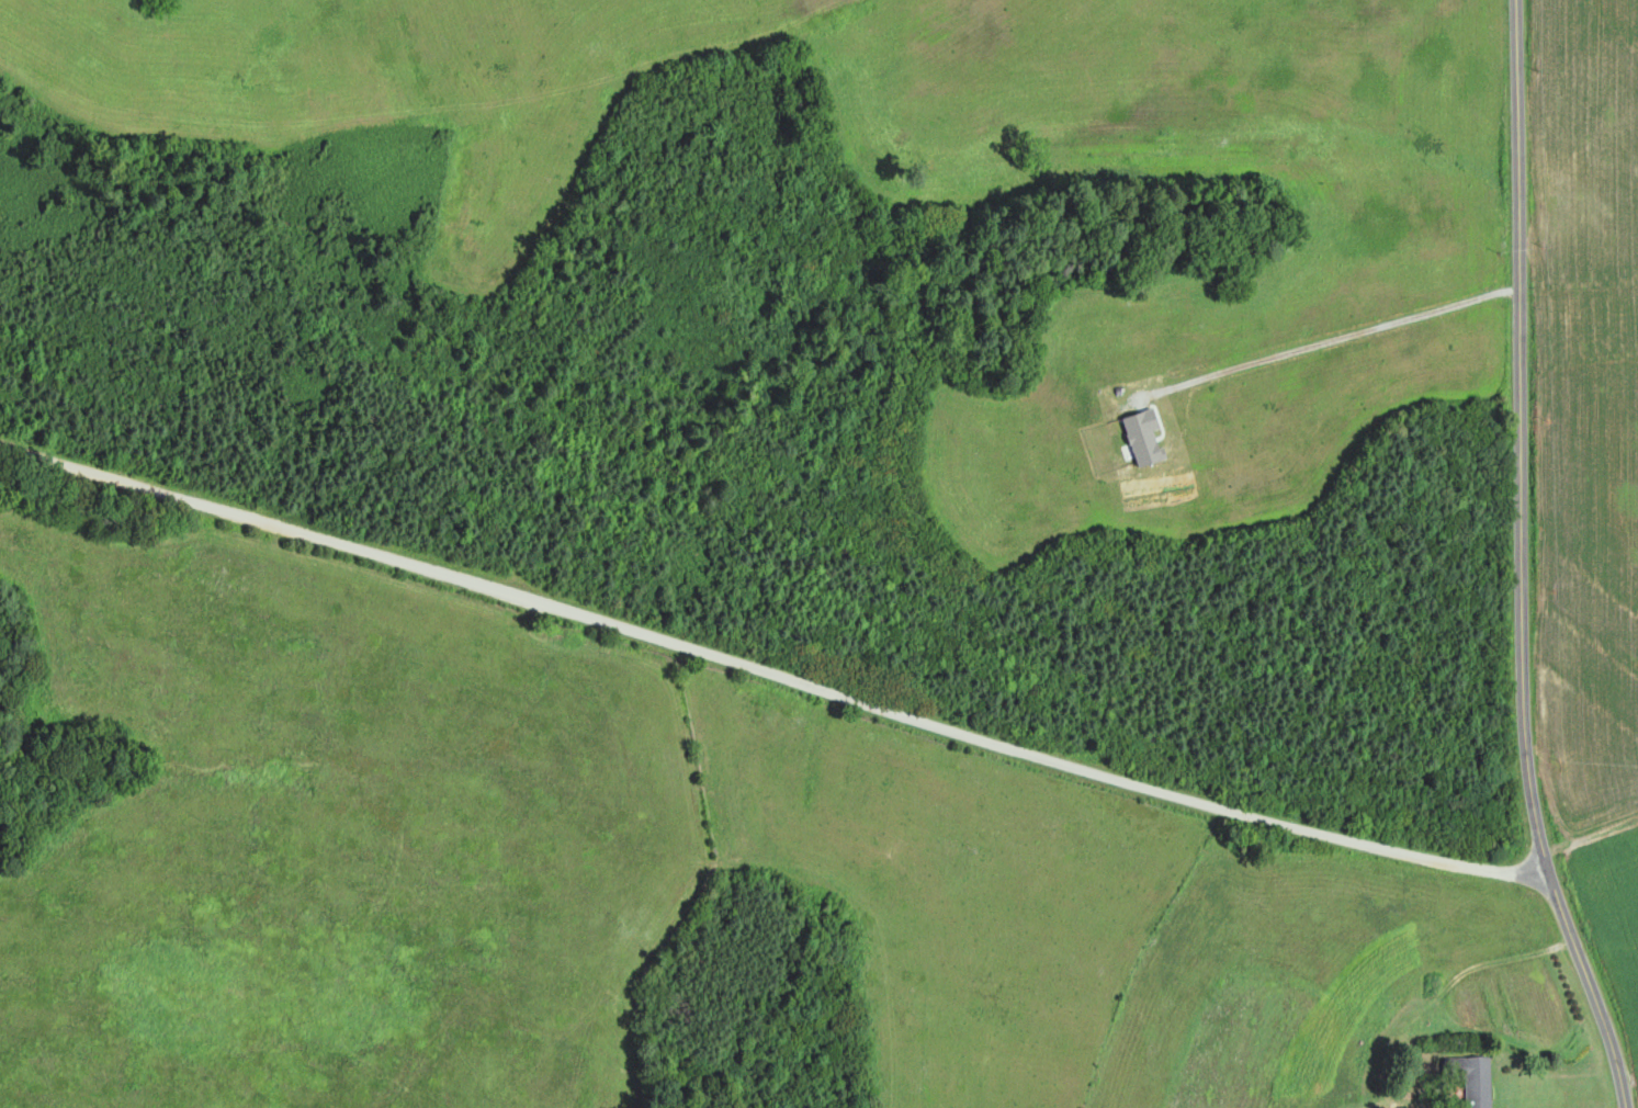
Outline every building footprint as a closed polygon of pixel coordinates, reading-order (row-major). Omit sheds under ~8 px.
[(1443,1057),(1443,1077),(1461,1077),(1461,1107),(1487,1107),(1486,1057),(1443,1057)]
